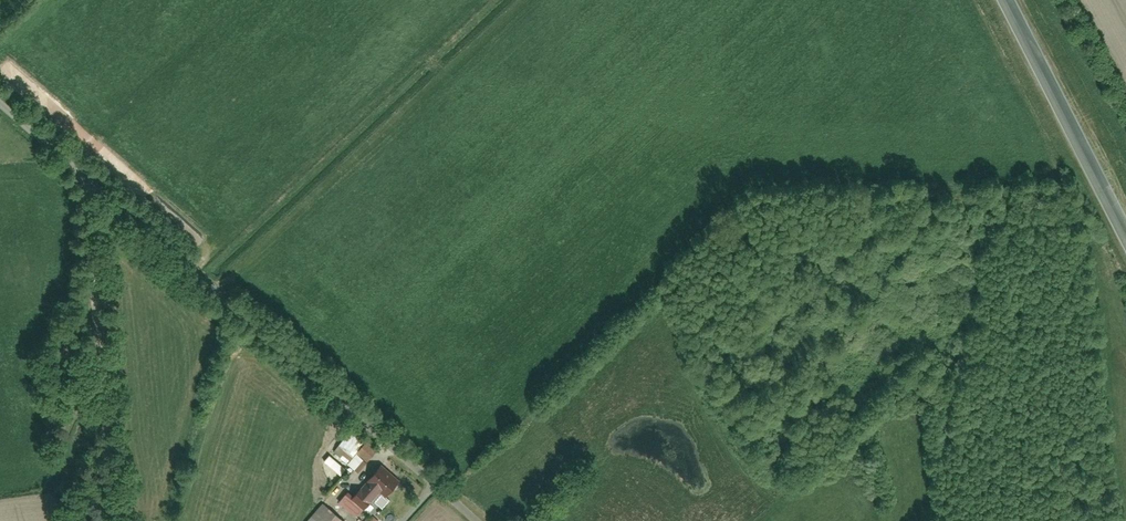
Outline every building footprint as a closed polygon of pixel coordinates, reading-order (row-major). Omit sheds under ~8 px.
[(369,447),(362,456),(370,463),(377,453),(369,447)] [(347,508),(358,519),(383,493),(390,500),(402,487),(384,469),(371,482),(375,486),(363,498),(360,495),(347,508)] [(310,520),(342,520),(324,505),(310,520)]
